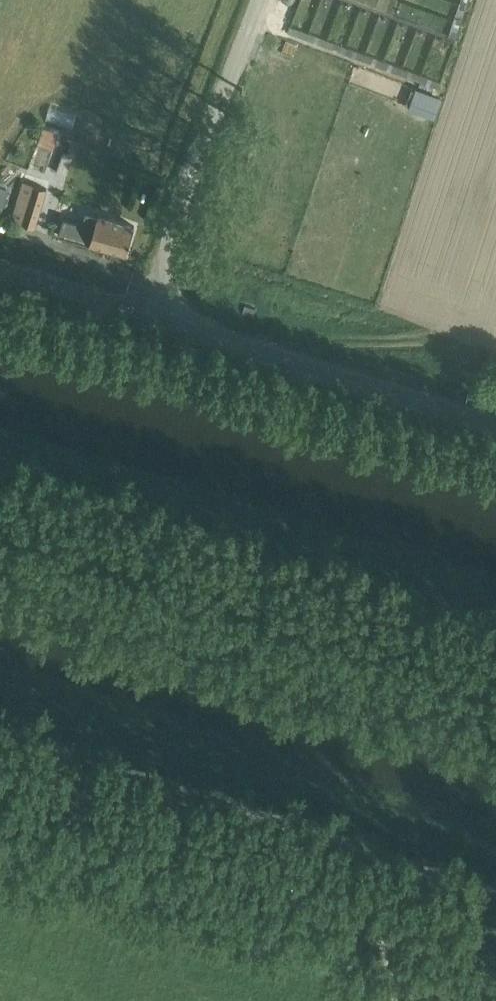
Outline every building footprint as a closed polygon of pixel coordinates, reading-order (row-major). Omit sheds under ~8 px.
[(3,220),(29,221),(30,183),(5,182),(3,220)] [(65,200),(54,234),(128,256),(138,223),(65,200)]
